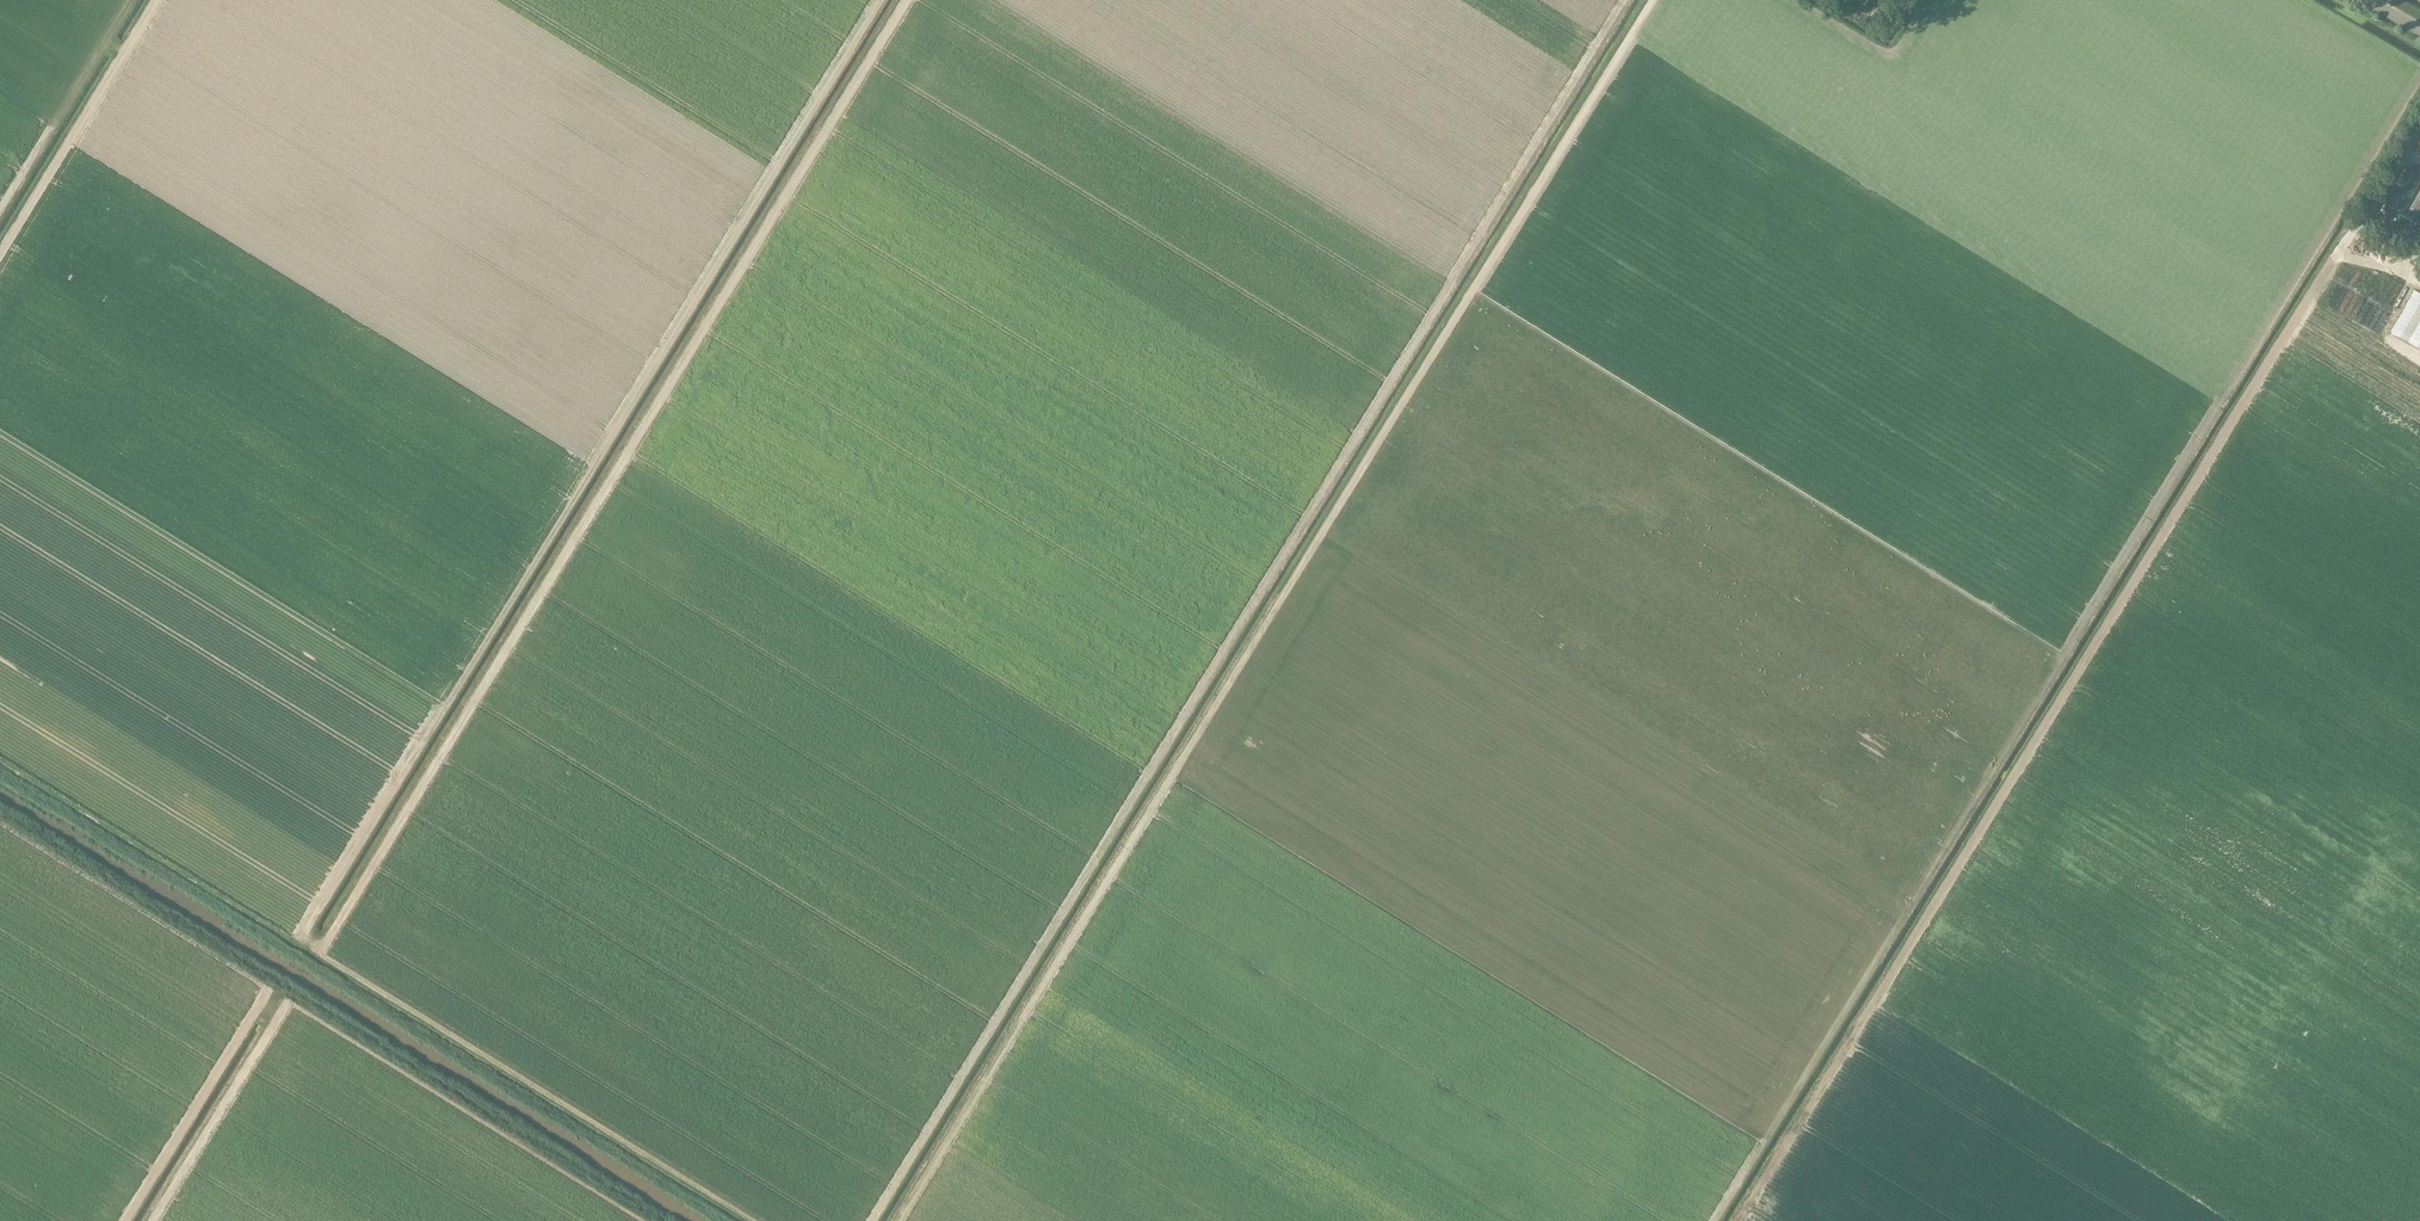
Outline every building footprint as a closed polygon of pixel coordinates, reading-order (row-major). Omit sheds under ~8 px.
[(2402,169),(2383,202),(2419,224),(2419,179),(2402,169)]
